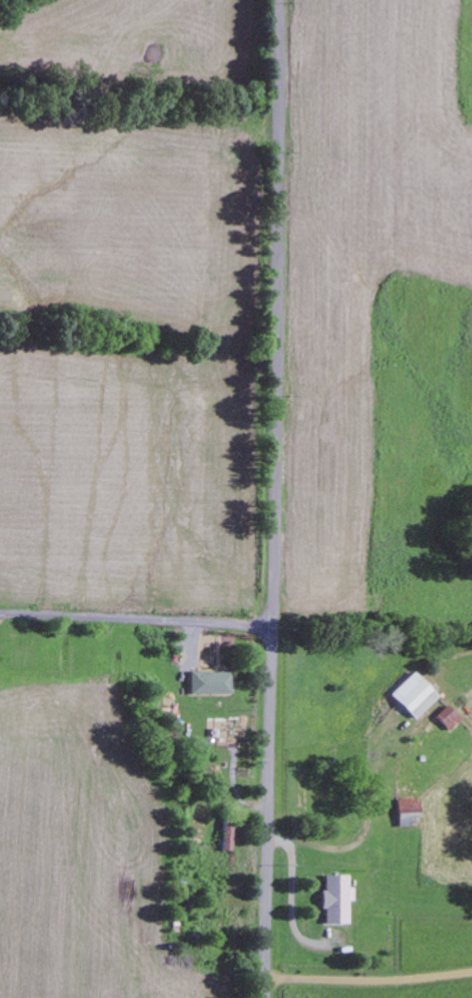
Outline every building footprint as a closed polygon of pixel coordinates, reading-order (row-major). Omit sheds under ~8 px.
[(228,672),(188,673),(189,695),(229,694),(228,672)] [(414,720),(438,698),(414,672),(390,695),(414,720)] [(448,732),(460,721),(446,706),(434,718),(448,732)] [(418,799),(396,800),(397,828),(419,827),(418,799)] [(347,901),(352,901),(352,889),(347,889),(347,876),(322,877),(322,925),(347,925),(347,901)]
